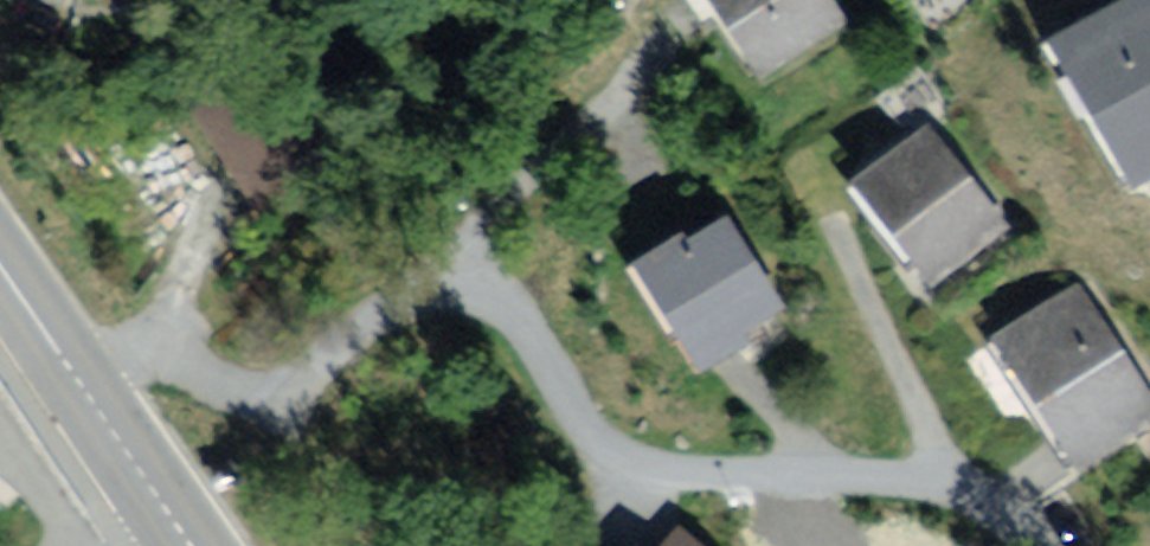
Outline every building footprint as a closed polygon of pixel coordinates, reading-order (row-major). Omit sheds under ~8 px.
[(761,89),(849,35),(827,0),(706,0),(761,89)] [(1038,53),(1120,198),(1149,181),(1149,0),(1132,0),(1038,53)] [(940,130),(853,193),(927,295),(1014,233),(940,130)] [(721,211),(623,271),(687,375),(785,314),(721,211)] [(991,345),(1080,481),(1149,435),(1149,390),(1082,286),(991,345)] [(671,520),(649,545),(701,545),(671,520)]
